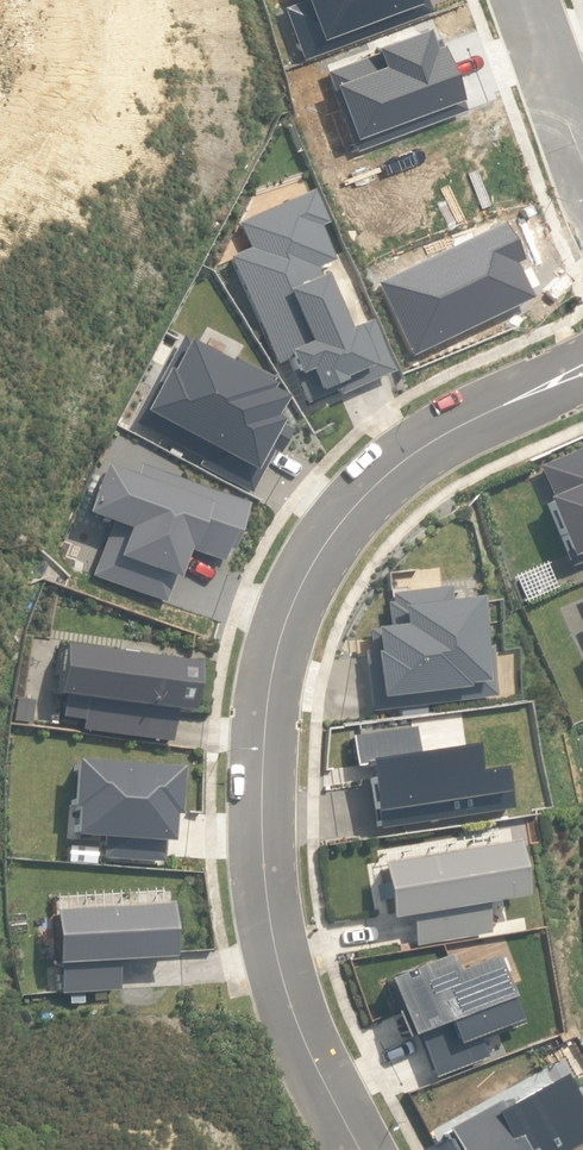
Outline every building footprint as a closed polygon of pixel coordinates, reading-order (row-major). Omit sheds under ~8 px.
[(302,404),(332,391),(334,396),(385,373),(363,322),(348,328),(347,326),(338,330),(312,268),(327,261),(313,227),(319,225),(304,194),(234,224),(244,250),(224,258),(272,365),(282,360),(302,404)] [(158,372),(130,425),(197,459),(193,465),(247,494),(269,452),(274,454),(287,429),(264,418),(275,399),(261,391),(268,378),(229,359),(227,363),(178,337),(160,372),(158,372)] [(534,467),(546,495),(536,499),(560,558),(562,557),(566,567),(582,560),(582,446),(534,467)] [(107,520),(89,571),(163,598),(183,544),(219,558),(223,546),(227,547),(242,498),(136,461),(131,474),(97,462),(81,511),(107,520)] [(366,712),(491,697),(485,649),(479,649),(477,627),(471,628),(468,598),(447,600),(445,587),(386,594),(387,602),(382,603),(385,626),(365,629),(367,650),(359,651),(366,712)] [(79,719),(77,730),(165,741),(169,712),(180,713),(186,662),(54,645),(48,694),(60,695),(57,717),(79,719)] [(360,762),(366,816),(505,796),(499,761),(474,766),(469,739),(416,747),(411,722),(345,733),(350,764),(360,762)] [(174,764),(68,757),(65,803),(71,803),(69,832),(101,834),(99,854),(163,858),(166,812),(171,812),(174,764)] [(514,896),(505,843),(371,864),(380,920),(404,916),(410,947),(486,933),(480,902),(514,896)] [(55,993),(114,990),(112,961),(163,958),(160,905),(42,912),(46,965),(52,964),(55,993)] [(427,1078),(480,1058),(474,1041),(518,1024),(501,983),(494,985),(484,956),(451,968),(445,953),(412,967),(411,966),(376,979),(388,1011),(384,1012),(395,1037),(409,1031),(427,1078)] [(582,1137),(582,1135),(549,1075),(491,1108),(488,1101),(436,1130),(447,1149),(559,1149),(582,1137)]
